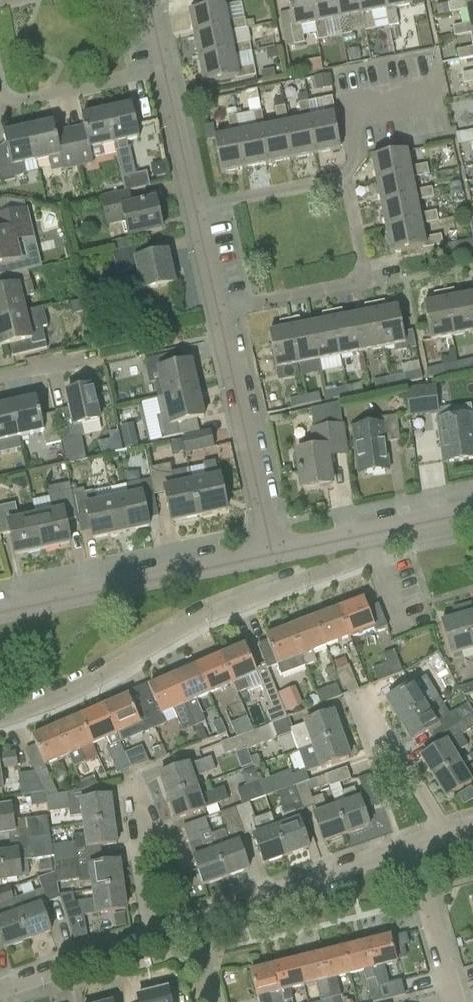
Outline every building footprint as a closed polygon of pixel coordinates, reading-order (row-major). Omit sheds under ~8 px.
[(302,27),(315,25),(310,0),(288,0),(292,25),(291,25),(294,45),(305,43),(302,27)] [(324,23),(339,20),(335,0),(310,0),(315,25),(318,41),(327,39),(324,23)] [(349,18),(362,16),(359,0),(335,0),(339,20),(342,36),(352,34),(349,18)] [(372,14),(385,11),(383,0),(359,0),(362,16),(365,32),(375,30),(372,14)] [(396,10),(413,6),(412,0),(383,0),(385,11),(388,27),(399,25),(396,10)] [(436,6),(438,16),(468,10),(472,9),(472,0),(465,0),(436,6)] [(245,19),(229,22),(226,6),(190,13),(195,38),(231,32),(255,27),(253,20),(245,21),(245,19)] [(470,24),(453,27),(454,37),(472,34),(472,9),(468,10),(470,24)] [(233,45),(231,32),(195,38),(200,63),(252,53),(250,42),(233,45)] [(457,51),(459,61),(472,58),(472,48),(457,51)] [(204,85),(239,78),(256,75),(252,53),(200,63),(204,85)] [(462,74),(464,84),(472,82),(472,72),(462,74)] [(302,122),(288,125),(295,160),(318,155),(312,121),(307,93),(297,95),(302,122)] [(326,118),(312,121),(318,155),(340,151),(334,117),(336,117),(333,97),(322,99),(326,118)] [(132,105),(109,110),(116,143),(139,138),(132,105)] [(279,127),(265,129),(271,164),(295,160),(288,125),(285,107),(275,108),(279,127)] [(89,134),(72,138),(79,168),(94,165),(92,158),(104,155),(102,146),(116,143),(109,110),(85,115),(89,134)] [(261,111),(237,116),(247,168),(271,164),(265,129),(261,111)] [(228,118),(231,136),(215,139),(221,173),(247,168),(237,116),(228,118)] [(72,138),(58,141),(54,123),(29,128),(36,161),(49,159),(52,172),(63,170),(64,171),(79,168),(72,138)] [(36,161),(29,128),(4,134),(7,152),(0,153),(0,183),(0,184),(15,180),(12,167),(36,161)] [(427,164),(411,168),(408,152),(372,158),(377,185),(412,178),(429,175),(427,164)] [(122,177),(125,191),(125,192),(131,191),(151,187),(147,172),(122,177)] [(415,191),(412,178),(377,185),(381,208),(417,201),(434,198),(432,188),(415,191)] [(134,205),(131,191),(125,192),(125,191),(100,196),(101,200),(107,226),(126,222),(130,237),(162,230),(156,200),(134,205)] [(419,215),(417,201),(381,208),(386,232),(421,225),(439,222),(437,211),(419,215)] [(21,260),(17,242),(35,238),(28,208),(0,215),(0,265),(21,260)] [(424,239),(421,225),(386,232),(390,254),(443,244),(441,235),(424,239)] [(472,251),(472,239),(441,245),(444,257),(472,251)] [(117,275),(139,270),(144,291),(174,285),(167,253),(143,258),(140,246),(112,252),(117,275)] [(23,298),(35,295),(28,271),(0,278),(0,318),(26,311),(23,298)] [(472,332),(472,327),(467,296),(455,299),(454,290),(444,292),(453,336),(472,332)] [(431,340),(453,336),(444,292),(434,294),(436,303),(424,305),(431,340)] [(398,307),(386,310),(384,301),(375,303),(384,348),(394,346),(395,352),(417,348),(413,331),(403,333),(398,307)] [(367,314),(355,316),(362,352),(384,348),(375,303),(364,305),(367,314)] [(26,311),(0,318),(0,347),(9,344),(12,357),(47,349),(42,328),(47,327),(43,307),(26,311)] [(341,356),(362,352),(355,316),(343,318),(342,309),(332,311),(341,356)] [(324,322),(313,324),(320,360),(341,356),(332,311),(322,313),(324,322)] [(299,365),(320,360),(313,324),(303,326),(300,317),(290,319),(299,365)] [(277,369),(299,365),(290,319),(279,322),(281,331),(270,333),(277,369)] [(192,362),(184,363),(182,352),(144,361),(150,383),(161,381),(164,397),(198,389),(192,362)] [(458,362),(460,372),(472,369),(472,359),(458,362)] [(428,378),(460,372),(458,362),(426,369),(428,378)] [(420,370),(389,377),(391,387),(423,380),(420,370)] [(391,387),(389,377),(373,381),(375,390),(391,387)] [(361,383),(347,386),(349,396),(364,393),(361,383)] [(439,413),(436,385),(405,389),(408,417),(439,413)] [(327,401),(349,396),(347,386),(325,392),(327,401)] [(84,436),(82,425),(100,421),(92,387),(67,393),(71,408),(56,411),(62,440),(84,436)] [(164,397),(164,398),(157,399),(161,416),(157,417),(162,439),(199,431),(196,418),(204,416),(198,389),(164,397)] [(319,392),(305,395),(307,405),(321,402),(319,392)] [(291,409),(307,405),(305,395),(289,399),(291,409)] [(37,398),(12,404),(19,437),(43,431),(46,445),(61,442),(55,413),(41,417),(37,398)] [(310,429),(313,450),(297,453),(302,488),(332,484),(329,465),(334,465),(333,458),(349,456),(345,424),(343,424),(340,403),(311,409),(313,429),(310,429)] [(12,404),(0,406),(0,453),(22,448),(19,437),(12,404)] [(444,463),(472,459),(472,413),(438,418),(444,463)] [(390,470),(386,442),(400,440),(397,416),(382,418),(382,422),(352,426),(359,474),(390,470)] [(123,425),(126,445),(138,444),(135,423),(123,425)] [(185,455),(214,449),(210,431),(181,437),(182,441),(185,455)] [(206,479),(191,483),(199,516),(228,510),(220,477),(219,477),(215,461),(203,463),(206,479)] [(191,483),(175,486),(170,464),(148,469),(150,479),(154,495),(166,493),(172,522),(199,516),(191,483)] [(114,495),(122,533),(149,527),(148,519),(159,516),(154,495),(150,479),(126,485),(127,493),(114,495)] [(53,513),(36,516),(43,550),(70,544),(66,520),(77,518),(71,491),(70,483),(47,488),(53,513)] [(80,533),(92,530),(94,539),(122,533),(114,495),(97,499),(95,491),(85,493),(84,489),(71,491),(77,518),(80,533)] [(43,550),(36,516),(18,519),(15,504),(0,507),(0,535),(11,532),(16,556),(43,550)] [(364,600),(339,609),(350,638),(375,628),(364,600)] [(471,602),(462,605),(472,645),(472,609),(471,602)] [(472,650),(472,645),(462,605),(452,608),(455,619),(441,623),(450,656),(472,650)] [(339,609),(315,619),(326,647),(350,638),(339,609)] [(313,652),(326,647),(315,619),(291,628),(306,666),(317,662),(313,652)] [(282,676),(306,666),(291,628),(267,637),(282,676)] [(245,646),(221,656),(233,684),(238,694),(249,688),(245,679),(257,674),(265,693),(263,694),(269,707),(264,709),(270,724),(286,717),(265,663),(255,667),(245,646)] [(403,673),(394,650),(384,654),(387,664),(373,669),(378,682),(403,673)] [(209,694),(233,684),(221,656),(197,666),(209,694)] [(345,689),(348,694),(359,690),(349,665),(335,670),(342,690),(345,689)] [(196,700),(209,694),(197,666),(173,677),(195,726),(205,722),(196,700)] [(433,689),(426,676),(387,700),(399,721),(428,703),(423,695),(433,689)] [(162,714),(173,710),(183,732),(195,726),(173,677),(149,687),(148,683),(137,688),(155,729),(166,724),(162,714)] [(461,687),(464,696),(472,693),(472,683),(461,687)] [(316,692),(320,705),(342,697),(337,684),(316,692)] [(281,691),(288,710),(303,704),(296,685),(281,691)] [(127,696),(105,706),(120,743),(130,739),(126,732),(139,726),(143,733),(143,734),(155,729),(137,688),(125,693),(127,696)] [(412,741),(435,727),(441,735),(462,721),(456,711),(449,715),(438,697),(428,703),(399,721),(412,741)] [(231,724),(224,727),(226,732),(226,733),(229,740),(243,735),(253,731),(242,703),(225,711),(231,724)] [(93,745),(107,738),(110,746),(106,748),(117,774),(131,768),(120,743),(105,706),(80,716),(93,745)] [(293,729),(291,730),(292,732),(298,752),(341,736),(333,713),(306,723),(306,724),(293,729)] [(445,742),(421,757),(434,778),(459,763),(454,754),(468,745),(461,734),(472,727),(472,714),(462,721),(441,735),(445,742)] [(80,750),(93,745),(80,716),(56,726),(68,755),(74,768),(86,762),(80,750)] [(218,736),(226,733),(226,732),(224,727),(221,720),(213,723),(218,736)] [(276,739),(270,724),(253,731),(243,735),(247,746),(248,750),(276,739)] [(45,765),(68,755),(56,726),(33,737),(37,745),(25,750),(35,772),(44,793),(46,796),(46,797),(58,795),(46,771),(48,770),(45,765)] [(224,755),(247,746),(243,735),(229,740),(220,744),(224,755)] [(349,759),(341,736),(298,752),(305,771),(292,776),(290,771),(259,782),(265,797),(278,792),(278,793),(295,787),(309,782),(306,773),(321,767),(322,768),(349,759)] [(18,767),(16,752),(0,754),(0,770),(18,767)] [(211,758),(189,765),(160,774),(168,798),(196,788),(193,778),(215,771),(211,758)] [(464,770),(459,763),(434,778),(446,798),(471,782),(472,781),(472,764),(464,770)] [(337,808),(346,835),(369,827),(359,800),(355,787),(342,792),(339,783),(350,779),(346,768),(325,776),(328,784),(329,784),(330,786),(329,787),(337,808)] [(21,796),(30,794),(44,793),(35,772),(18,774),(21,796)] [(81,782),(83,790),(90,787),(97,784),(94,776),(81,782)] [(337,808),(328,811),(322,795),(312,799),(309,791),(328,784),(325,776),(309,782),(295,787),(303,810),(312,807),(315,816),(314,816),(323,844),(346,835),(337,808)] [(250,802),(265,797),(259,782),(237,790),(243,805),(250,802)] [(84,815),(86,826),(114,823),(110,797),(92,800),(90,787),(83,790),(58,795),(46,797),(47,804),(48,813),(69,810),(70,817),(84,815)] [(296,813),(303,810),(295,787),(278,793),(284,809),(271,814),(286,857),(308,849),(296,813)] [(199,796),(196,788),(168,798),(176,820),(204,811),(203,810),(229,801),(224,788),(199,796)] [(32,806),(47,804),(46,797),(46,796),(44,793),(30,794),(32,806)] [(257,830),(259,835),(253,837),(263,865),(286,857),(271,814),(255,819),(250,802),(243,805),(235,808),(244,835),(257,830)] [(11,844),(50,838),(47,816),(13,821),(10,807),(0,808),(0,834),(9,833),(11,844)] [(236,838),(244,835),(235,808),(221,813),(227,828),(211,834),(226,878),(248,870),(236,838)] [(183,827),(195,858),(193,858),(203,886),(226,878),(211,834),(206,818),(183,827)] [(117,845),(114,823),(86,826),(87,834),(73,836),(74,843),(53,845),(55,862),(76,859),(75,850),(89,849),(117,845)] [(12,853),(0,854),(0,880),(21,877),(20,875),(41,872),(39,858),(53,856),(50,838),(11,844),(12,853)] [(92,881),(94,891),(123,887),(120,863),(78,869),(77,859),(76,859),(55,862),(55,872),(57,882),(79,879),(80,883),(92,881)] [(59,895),(57,882),(55,872),(39,878),(48,902),(61,898),(59,895)] [(28,940),(14,899),(10,887),(0,890),(0,933),(5,948),(28,940)] [(126,911),(123,887),(94,891),(95,899),(74,902),(72,893),(59,895),(61,898),(75,940),(87,935),(83,915),(97,913),(97,915),(126,911)] [(36,891),(14,899),(28,940),(51,932),(36,891)] [(406,934),(389,938),(394,959),(407,956),(404,945),(409,944),(406,934)] [(390,983),(385,966),(396,964),(394,959),(389,938),(366,944),(380,1001),(406,995),(402,980),(390,983)] [(365,971),(373,1001),(377,1001),(380,1001),(366,944),(343,950),(349,975),(365,971)] [(349,975),(343,950),(320,955),(331,1001),(341,1001),(340,996),(341,996),(337,978),(349,975)] [(316,983),(321,1001),(323,1001),(331,1001),(320,955),(297,961),(303,987),(316,983)] [(274,967),(282,1001),(283,1001),(292,1000),(293,999),(291,990),(303,987),(297,961),(274,967)] [(251,973),(257,998),(270,995),(272,1001),(282,1001),(274,967),(251,973)] [(138,1001),(169,1001),(166,990),(137,997),(138,1001)]
